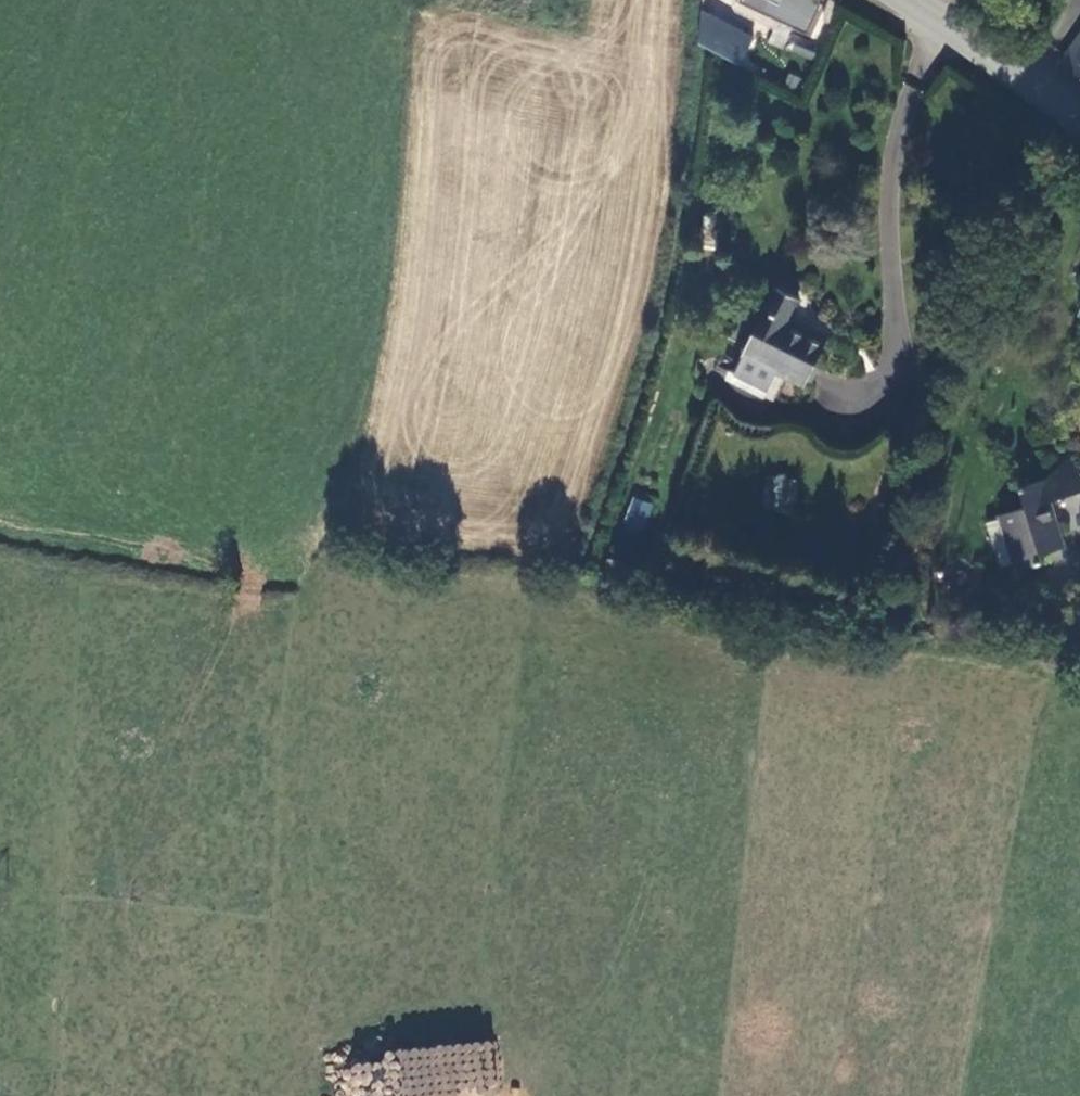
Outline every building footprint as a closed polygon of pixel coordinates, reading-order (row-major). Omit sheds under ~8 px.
[(806,0),(773,0),(800,13),(806,0)] [(754,35),(698,7),(698,47),(738,67),(754,35)] [(1059,58),(1079,73),(1078,75),(1079,77),(1079,32),(1059,58)] [(827,338),(789,319),(801,295),(775,282),(742,351),(786,371),(804,383),(827,338)] [(786,371),(742,351),(732,373),(727,371),(722,381),(771,404),(786,371)] [(1018,565),(1045,556),(1042,546),(1067,539),(1052,494),(1079,484),(1079,467),(1073,446),(1058,460),(1042,470),(1024,477),(1021,477),(1027,498),(1000,508),(1018,565)] [(623,528),(644,532),(651,502),(630,497),(623,528)]
